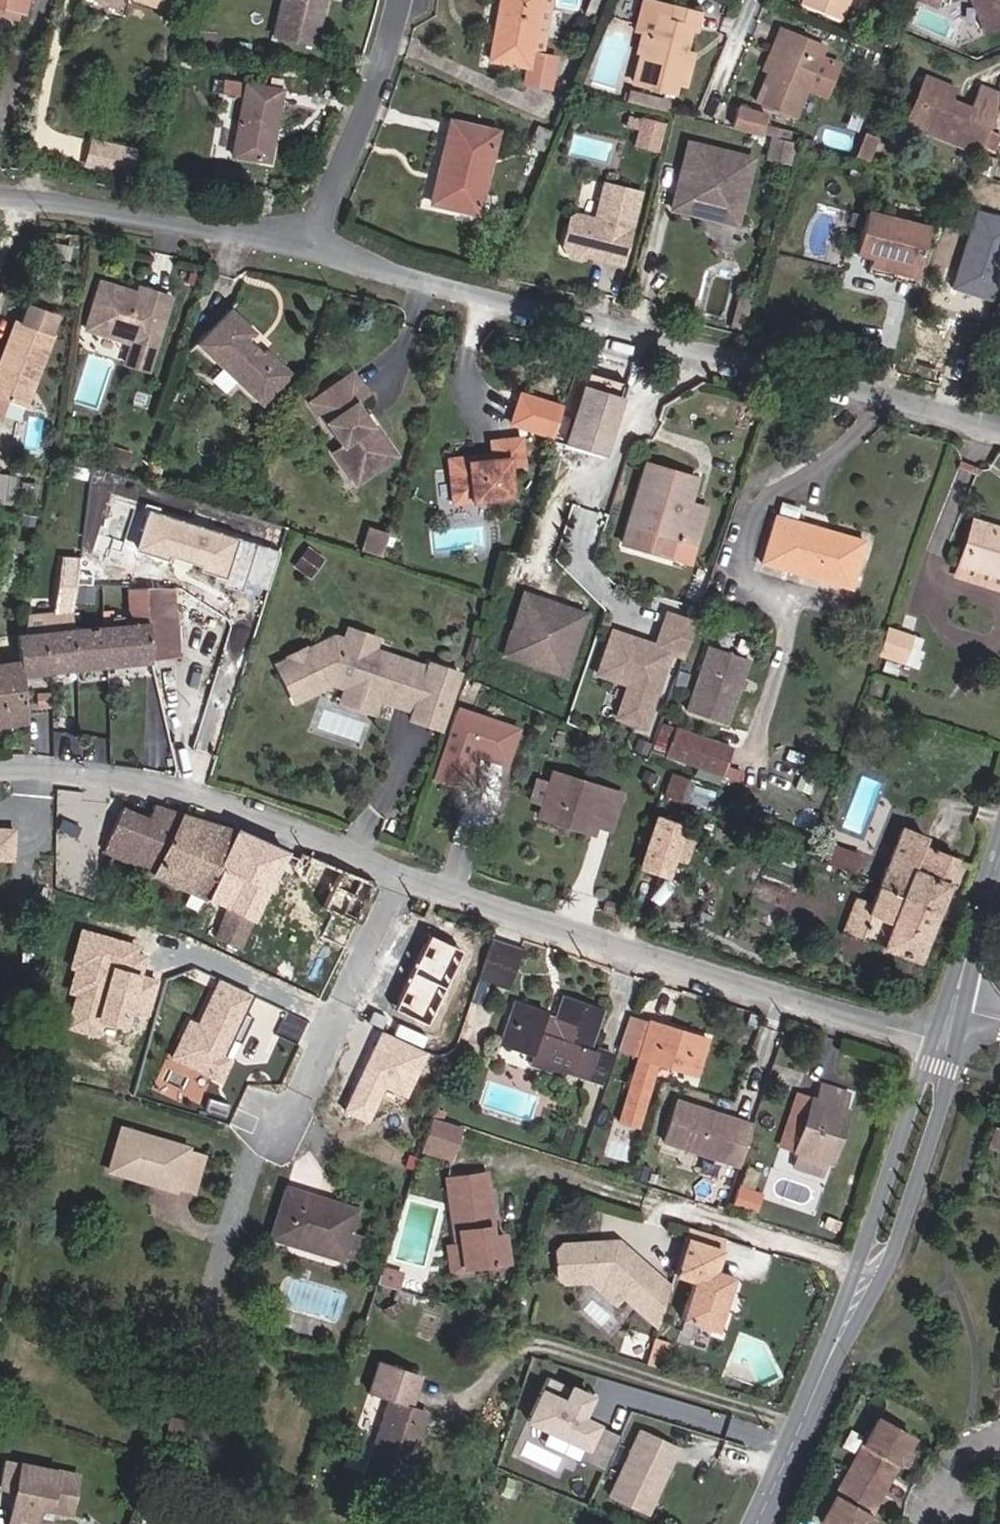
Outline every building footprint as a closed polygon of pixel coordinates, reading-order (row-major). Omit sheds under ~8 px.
[(23,0),(0,0),(0,6),(20,11),(23,0)] [(324,0),(283,0),(275,36),(314,45),(324,0)] [(539,0),(500,0),(489,60),(527,67),(524,84),(549,89),(554,57),(541,55),(530,53),(539,0)] [(551,0),(539,0),(530,53),(541,55),(551,0)] [(605,0),(591,0),(585,15),(596,19),(602,4),(603,5),(605,0)] [(699,13),(645,0),(642,0),(635,30),(641,32),(636,51),(640,52),(632,83),(674,93),(676,84),(684,86),(690,63),(682,61),(684,52),(690,29),(695,30),(699,13)] [(800,4),(839,20),(847,0),(802,0),(800,4)] [(985,31),(999,25),(999,0),(972,0),(985,31)] [(20,11),(0,6),(0,15),(18,20),(20,11)] [(824,96),(837,64),(819,57),(824,46),(780,28),(773,43),(779,45),(768,71),(755,103),(793,119),(806,89),(824,96)] [(892,48),(897,35),(889,32),(885,46),(892,48)] [(768,71),(779,45),(773,43),(762,69),(768,71)] [(690,63),(692,54),(684,52),(682,61),(690,63)] [(994,115),(999,102),(999,97),(983,89),(974,111),(948,100),(952,89),(924,77),(905,123),(979,154),(994,115)] [(269,162),(282,90),(224,81),(222,94),(243,98),(233,156),(269,162)] [(651,107),(653,99),(629,93),(627,101),(651,107)] [(663,110),(666,102),(653,99),(651,107),(663,110)] [(760,135),(765,116),(736,108),(731,126),(760,135)] [(638,131),(641,119),(626,115),(623,127),(638,131)] [(655,150),(662,124),(641,119),(638,131),(634,145),(655,150)] [(478,215),(497,132),(450,121),(437,175),(442,176),(441,182),(436,181),(430,204),(478,215)] [(543,151),(551,131),(537,126),(529,145),(543,151)] [(783,139),(785,130),(771,126),(768,135),(783,139)] [(867,160),(876,139),(865,134),(856,156),(867,160)] [(789,162),(793,147),(794,143),(770,137),(765,156),(789,162)] [(128,175),(134,151),(95,142),(89,166),(128,175)] [(738,215),(752,159),(687,143),(671,209),(696,215),(706,208),(738,215)] [(991,178),(997,160),(983,155),(977,173),(991,178)] [(160,181),(162,173),(147,170),(145,178),(160,181)] [(621,266),(640,193),(602,183),(593,218),(575,213),(569,217),(562,246),(565,252),(586,257),(593,253),(605,256),(603,261),(621,266)] [(736,224),(738,215),(706,208),(696,215),(736,224)] [(917,268),(927,228),(865,213),(854,253),(871,257),(917,268)] [(65,259),(68,248),(52,245),(50,256),(65,259)] [(579,261),(586,257),(565,252),(569,259),(579,261)] [(603,261),(605,256),(593,253),(586,257),(603,261)] [(914,278),(917,268),(871,257),(868,267),(914,278)] [(147,370),(169,297),(137,287),(135,293),(99,282),(84,329),(130,343),(124,363),(147,370)] [(746,320),(750,301),(739,298),(734,317),(746,320)] [(25,407),(52,336),(47,335),(54,318),(25,308),(19,324),(13,322),(0,356),(0,398),(3,399),(25,407)] [(261,406),(291,374),(264,349),(262,352),(248,339),(255,332),(229,308),(195,345),(261,406)] [(743,330),(746,320),(734,317),(732,327),(743,330)] [(991,355),(986,370),(999,374),(999,358),(991,355)] [(604,456),(617,414),(626,384),(588,372),(565,444),(604,456)] [(366,418),(354,401),(365,394),(351,374),(310,402),(342,448),(334,453),(355,483),(395,456),(374,425),(372,427),(365,431),(359,423),(366,418)] [(372,427),(366,418),(359,423),(365,431),(372,427)] [(523,464),(520,437),(490,440),(491,453),(492,459),(482,460),(481,455),(447,458),(452,504),(512,498),(509,466),(523,464)] [(120,464),(125,451),(111,446),(107,459),(120,464)] [(674,500),(681,475),(645,464),(622,544),(655,553),(660,534),(674,538),(693,543),(703,508),(687,503),(674,500)] [(687,503),(694,479),(681,475),(674,500),(687,503)] [(16,478),(0,476),(0,503),(1,503),(2,496),(13,497),(16,478)] [(12,504),(13,497),(2,496),(1,503),(12,504)] [(259,545),(154,514),(141,558),(246,589),(247,584),(259,545)] [(850,588),(864,541),(803,524),(800,534),(794,532),(797,522),(775,515),(761,562),(850,588)] [(800,534),(803,524),(797,522),(794,532),(800,534)] [(973,524),(957,576),(999,589),(999,585),(999,532),(973,524)] [(380,557),(387,535),(367,529),(360,551),(380,557)] [(669,557),(674,538),(660,534),(655,553),(669,557)] [(281,552),(259,545),(247,584),(270,591),(281,552)] [(92,560),(94,549),(87,548),(85,559),(92,560)] [(309,576),(321,560),(306,549),(295,565),(309,576)] [(178,658),(175,610),(173,588),(140,589),(116,589),(118,607),(119,618),(120,625),(112,626),(71,630),(44,632),(22,638),(15,635),(18,662),(20,675),(49,672),(49,670),(178,658)] [(563,676),(584,614),(561,606),(559,611),(543,606),(544,600),(523,593),(511,627),(532,634),(522,662),(563,676)] [(71,630),(69,612),(42,615),(44,632),(71,630)] [(683,657),(694,623),(665,614),(654,646),(611,631),(597,674),(628,685),(616,718),(643,727),(669,652),(683,657)] [(369,650),(374,636),(348,627),(344,641),(369,650)] [(904,663),(912,637),(886,628),(878,654),(904,663)] [(439,729),(458,674),(429,664),(427,670),(369,650),(344,641),(333,637),(302,653),(301,651),(289,657),(291,659),(277,666),(295,699),(331,680),(347,686),(353,683),(373,691),(376,696),(377,696),(397,703),(405,681),(421,687),(413,709),(410,719),(439,729)] [(912,666),(921,639),(912,637),(904,663),(912,666)] [(727,724),(748,660),(708,646),(686,711),(727,724)] [(20,675),(18,662),(0,664),(0,725),(25,721),(20,675)] [(413,709),(421,687),(405,681),(397,703),(413,709)] [(376,696),(373,691),(353,683),(347,686),(341,701),(372,711),(377,696),(376,696)] [(437,769),(469,779),(476,757),(510,767),(524,724),(457,703),(437,769)] [(664,756),(674,727),(660,723),(651,751),(664,756)] [(721,776),(731,748),(674,727),(664,756),(721,776)] [(641,752),(645,741),(634,737),(630,748),(641,752)] [(650,785),(655,775),(645,771),(641,781),(650,785)] [(595,824),(603,800),(618,804),(621,795),(552,773),(541,807),(557,812),(554,821),(577,828),(580,819),(595,824)] [(708,811),(714,794),(683,783),(684,780),(671,775),(665,795),(708,811)] [(610,828),(618,804),(603,800),(595,824),(610,828)] [(151,873),(180,814),(155,807),(149,820),(123,809),(105,851),(113,855),(109,863),(117,867),(121,859),(151,873)] [(554,821),(557,812),(541,807),(538,816),(554,821)] [(218,866),(234,831),(180,814),(151,873),(176,885),(169,899),(195,911),(204,898),(218,866)] [(680,837),(684,826),(656,817),(640,866),(668,875),(673,859),(680,837)] [(593,833),(595,824),(580,819),(577,828),(593,833)] [(75,838),(80,828),(62,820),(57,830),(75,838)] [(934,912),(955,858),(921,845),(924,837),(901,828),(878,886),(901,895),(899,899),(934,912)] [(270,882),(286,852),(234,830),(234,831),(218,866),(266,890),(270,882)] [(684,862),(692,841),(680,837),(673,859),(684,862)] [(852,874),(859,856),(834,846),(827,864),(852,874)] [(284,889),(299,859),(297,858),(286,852),(270,882),(284,889)] [(356,926),(376,885),(300,853),(297,858),(299,859),(284,889),(356,926)] [(239,949),(266,890),(218,866),(204,898),(224,908),(220,919),(211,916),(205,931),(214,934),(213,937),(239,949)] [(915,961),(934,912),(899,899),(901,895),(878,886),(871,904),(856,898),(843,931),(915,961)] [(620,916),(623,906),(605,901),(602,911),(620,916)] [(93,959),(97,942),(77,938),(74,955),(93,959)] [(328,961),(335,947),(321,939),(313,953),(328,961)] [(507,990),(521,950),(492,940),(478,980),(507,990)] [(504,999),(507,990),(478,980),(475,989),(504,999)] [(211,1012),(221,989),(205,982),(195,1005),(211,1012)] [(903,1001),(901,991),(890,992),(892,1003),(903,1001)] [(586,1048),(599,1012),(562,998),(555,1018),(553,1023),(546,1020),(548,1016),(518,1005),(504,1044),(534,1055),(531,1064),(557,1073),(563,1070),(586,1078),(596,1051),(586,1048)] [(696,1074),(706,1040),(648,1022),(619,1120),(638,1126),(656,1062),(696,1074)] [(601,1084),(610,1056),(596,1051),(586,1078),(601,1084)] [(828,1162),(846,1110),(841,1109),(847,1094),(821,1085),(816,1100),(812,1099),(794,1151),(798,1152),(793,1169),(818,1177),(824,1161),(828,1162)] [(794,1151),(812,1099),(797,1094),(780,1146),(794,1151)] [(751,1125),(676,1101),(662,1142),(737,1166),(751,1125)] [(441,1121),(444,1113),(433,1109),(430,1118),(441,1121)] [(449,1160),(460,1127),(441,1121),(430,1118),(419,1150),(449,1160)] [(994,1126),(987,1146),(999,1150),(999,1128),(994,1126)] [(187,1152),(188,1149),(120,1128),(108,1170),(175,1191),(176,1187),(187,1152)] [(193,1192),(203,1157),(187,1152),(176,1187),(193,1192)] [(493,1229),(486,1174),(445,1179),(452,1232),(458,1231),(463,1267),(485,1264),(500,1262),(507,1261),(503,1235),(489,1237),(488,1229),(493,1229)] [(751,1191),(756,1179),(743,1174),(738,1186),(751,1191)] [(349,1232),(356,1210),(286,1188),(271,1237),(340,1259),(341,1256),(357,1261),(364,1237),(349,1232)] [(754,1217),(760,1199),(736,1191),(730,1209),(754,1217)] [(463,1267),(458,1231),(452,1232),(454,1245),(446,1246),(450,1273),(463,1272),(463,1267)] [(716,1331),(734,1276),(715,1270),(721,1251),(685,1239),(673,1276),(692,1282),(680,1320),(716,1331)] [(617,1240),(561,1244),(555,1251),(556,1277),(563,1283),(588,1282),(604,1281),(621,1296),(656,1328),(669,1287),(617,1240)] [(501,1274),(500,1262),(485,1264),(487,1276),(501,1274)] [(397,1289),(402,1273),(381,1266),(375,1283),(397,1289)] [(621,1296),(604,1281),(588,1282),(614,1304),(621,1296)] [(660,1368),(667,1345),(652,1340),(644,1363),(660,1368)] [(401,1486),(426,1412),(410,1406),(420,1376),(377,1361),(367,1392),(387,1399),(362,1473),(401,1486)] [(580,1418),(590,1397),(547,1377),(527,1421),(584,1448),(578,1462),(602,1473),(619,1436),(580,1418)] [(680,1397),(673,1416),(719,1432),(726,1413),(680,1397)] [(900,1461),(896,1459),(900,1452),(903,1454),(905,1450),(912,1438),(875,1418),(847,1470),(883,1491),(898,1464),(900,1461)] [(181,1448),(188,1424),(171,1419),(164,1444),(181,1448)] [(646,1514),(677,1448),(639,1430),(608,1496),(646,1514)] [(903,1467),(910,1453),(905,1450),(903,1454),(900,1452),(896,1459),(900,1461),(898,1464),(903,1467)] [(77,1475),(20,1463),(20,1466),(6,1463),(0,1488),(15,1491),(8,1523),(35,1523),(39,1508),(50,1511),(68,1515),(77,1475)] [(883,1491),(847,1470),(819,1523),(860,1523),(863,1518),(867,1519),(869,1516),(883,1491)] [(50,1521),(48,1520),(50,1511),(39,1508),(35,1523),(50,1523),(50,1521)] [(874,1518),(869,1516),(867,1519),(863,1518),(860,1523),(871,1523),(874,1518)]
